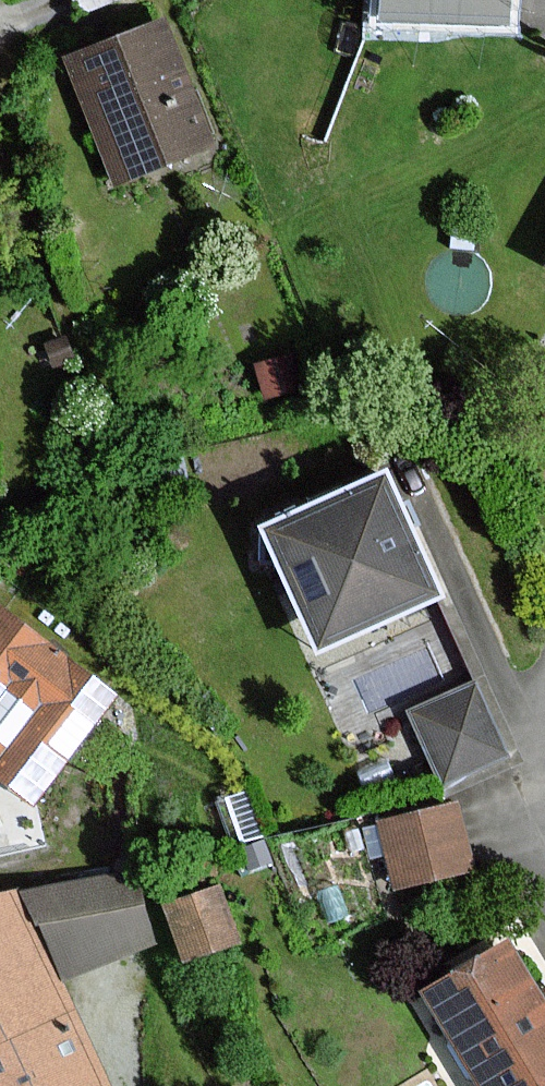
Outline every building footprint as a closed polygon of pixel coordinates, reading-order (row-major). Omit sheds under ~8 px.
[(385,26),(506,29),(506,0),(386,0),(385,26)] [(218,151),(168,27),(70,67),(120,190),(218,151)] [(288,353),(261,363),(275,396),(301,386),(288,353)] [(370,472),(252,529),(315,658),(432,601),(370,472)] [(26,818),(114,712),(0,619),(0,797),(26,818)] [(501,758),(468,689),(411,716),(444,785),(501,758)] [(480,876),(465,806),(382,824),(397,894),(480,876)] [(209,869),(146,892),(174,962),(239,941),(209,869)] [(0,894),(0,1085),(115,1085),(64,983),(159,950),(140,879),(24,888),(0,894)] [(429,996),(488,1085),(544,1085),(544,994),(511,942),(429,996)]
